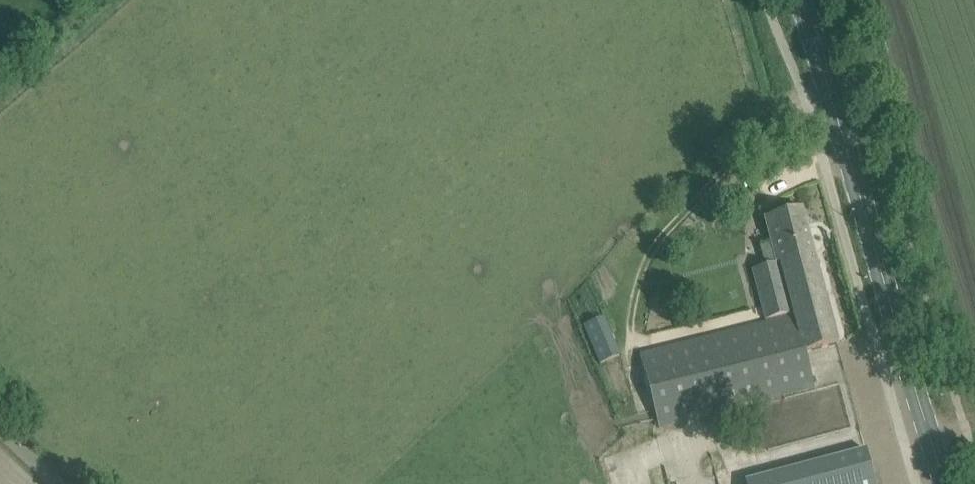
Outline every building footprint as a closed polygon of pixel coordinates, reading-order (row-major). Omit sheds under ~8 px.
[(764,217),(776,262),(753,269),(766,320),(789,314),(790,316),(641,355),(661,429),(815,388),(805,352),(838,343),(802,207),(764,217)] [(583,326),(600,364),(621,354),(604,316),(583,326)] [(837,483),(875,483),(866,449),(831,458),(837,483)]
